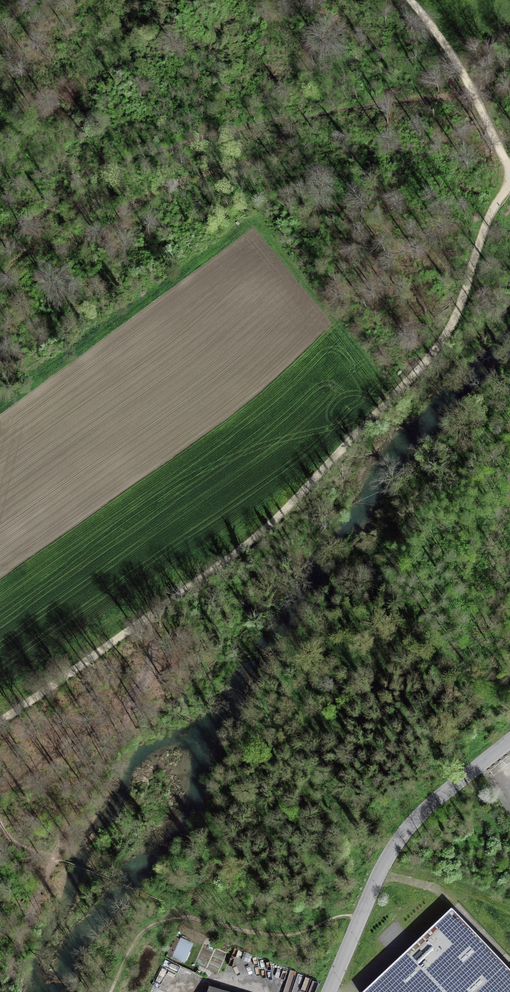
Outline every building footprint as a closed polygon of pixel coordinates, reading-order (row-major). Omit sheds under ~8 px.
[(363,991),(509,991),(509,971),(451,909),(363,991)]
